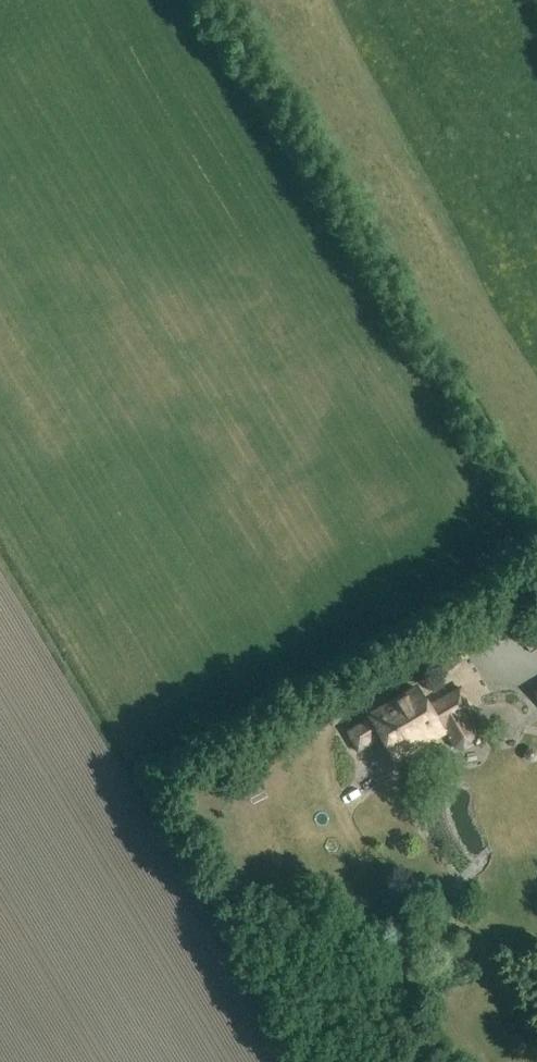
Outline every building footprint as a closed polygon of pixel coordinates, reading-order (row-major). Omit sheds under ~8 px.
[(428,707),(417,689),(369,718),(370,720),(348,733),(352,740),(358,737),(363,746),(380,737),(394,761),(435,737),(434,734),(443,729),(454,747),(463,750),(474,744),(475,734),(465,717),(474,711),(460,688),(428,707)]
